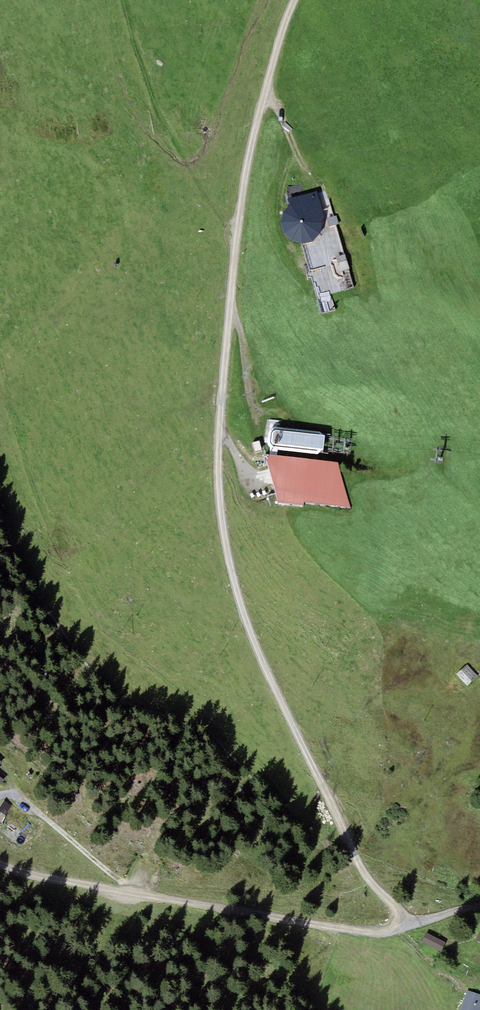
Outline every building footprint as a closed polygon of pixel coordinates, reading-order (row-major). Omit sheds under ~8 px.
[(354,287),(324,188),(286,200),(316,299),(354,287)] [(322,436),(268,430),(266,446),(320,453),(322,436)] [(339,462),(267,455),(278,502),(304,504),(305,501),(350,508),(339,462)] [(456,673),(467,684),(477,674),(466,663),(456,673)] [(445,943),(427,933),(422,942),(441,951),(445,943)] [(466,990),(460,1009),(479,1009),(479,994),(466,990)]
